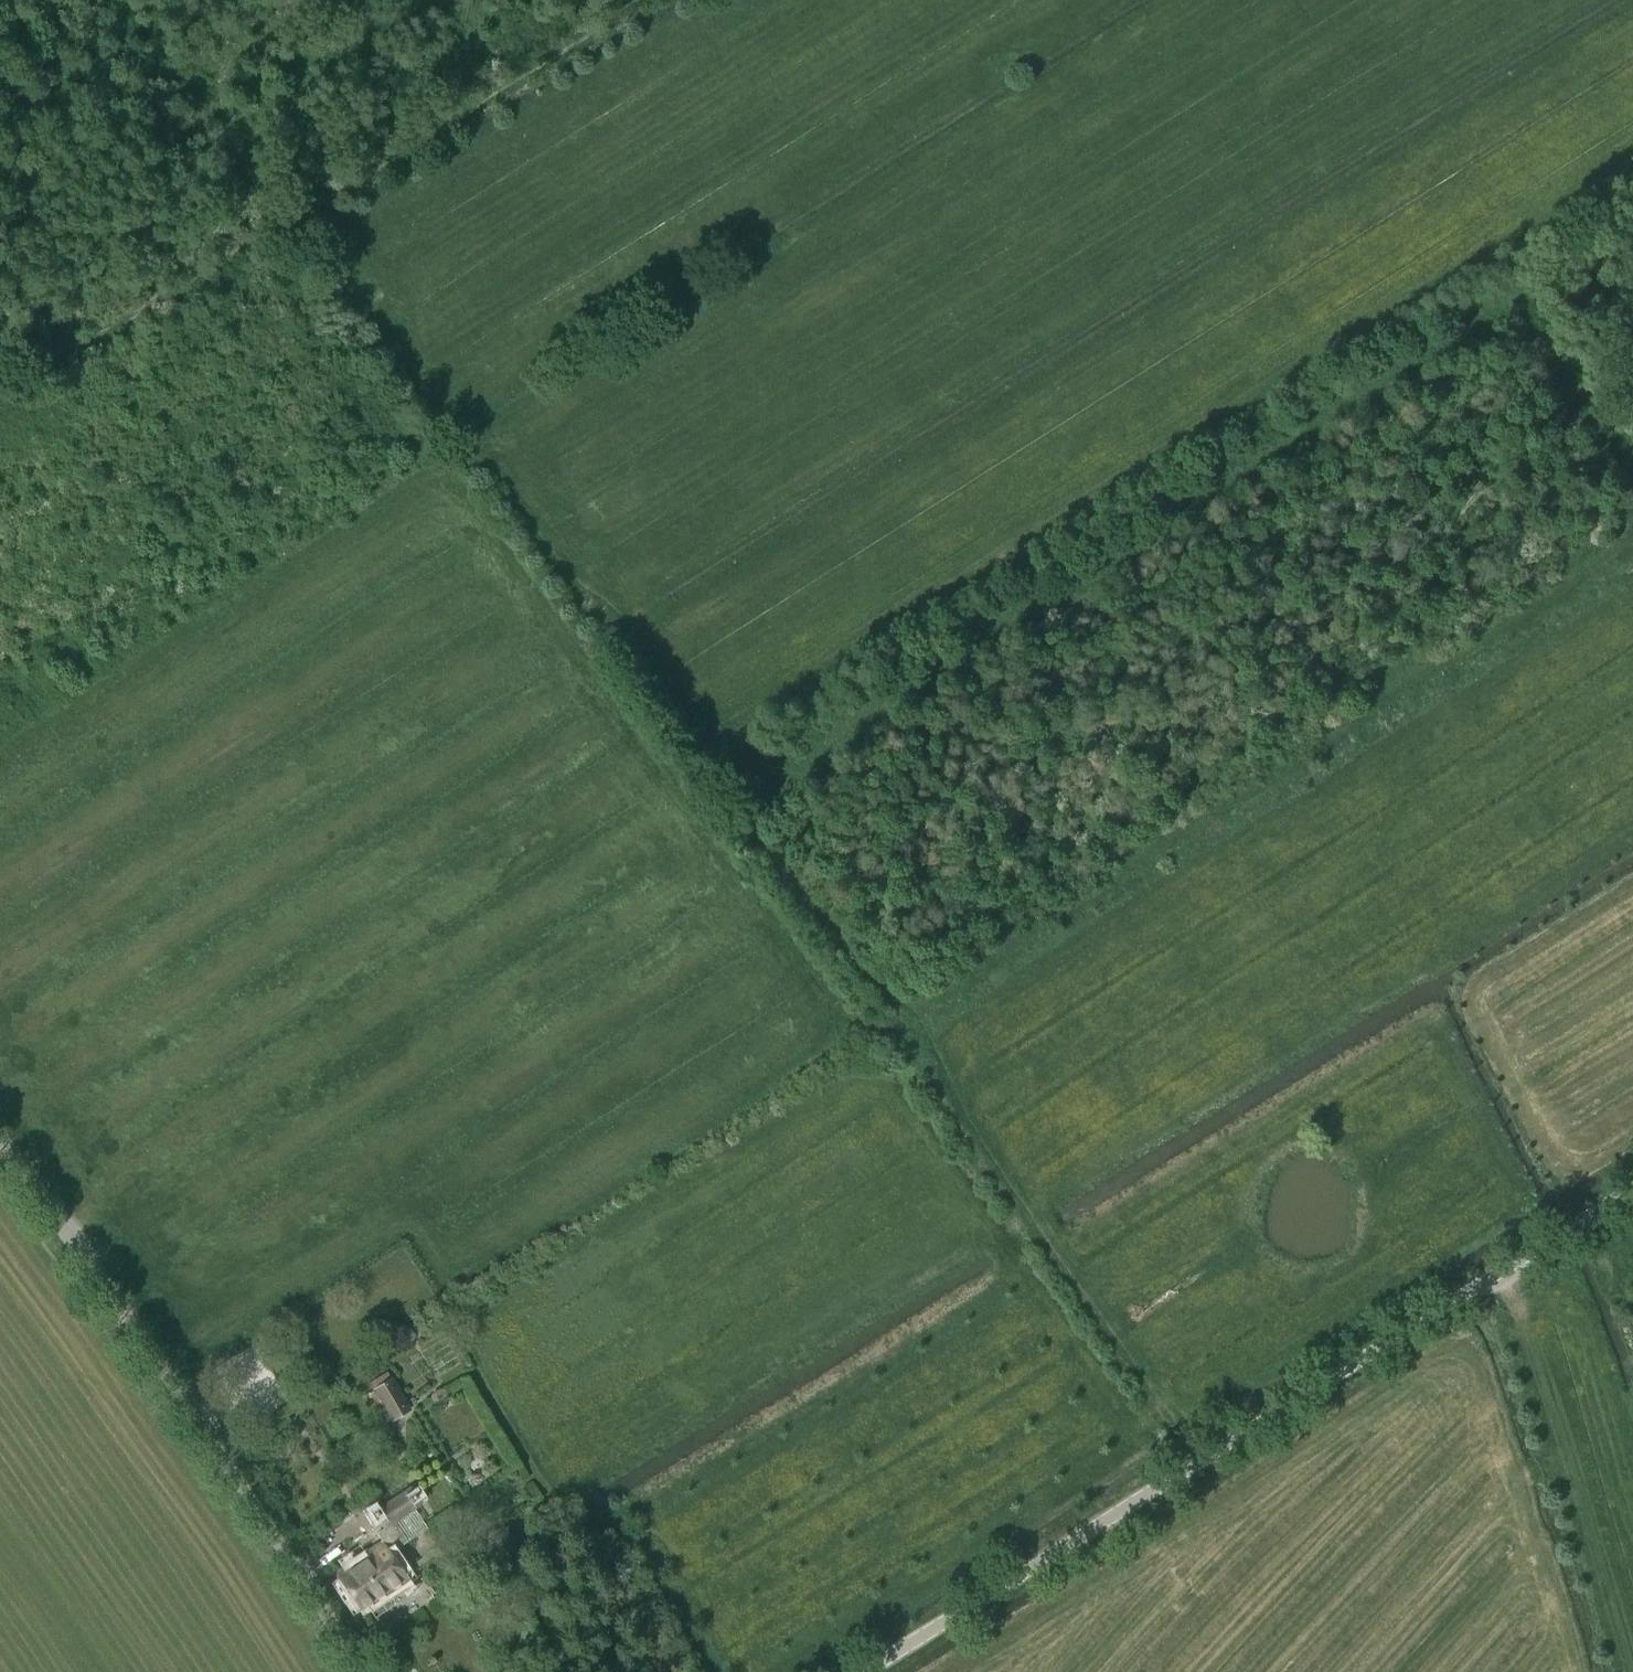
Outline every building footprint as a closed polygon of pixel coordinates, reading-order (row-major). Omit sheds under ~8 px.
[(391,1378),(387,1372),(371,1381),(374,1388),(373,1388),(392,1421),(412,1410),(393,1377),(391,1378)] [(362,1615),(411,1583),(390,1553),(428,1528),(416,1510),(423,1504),(410,1485),(372,1511),(383,1528),(377,1533),(382,1541),(334,1572),(362,1615)]
